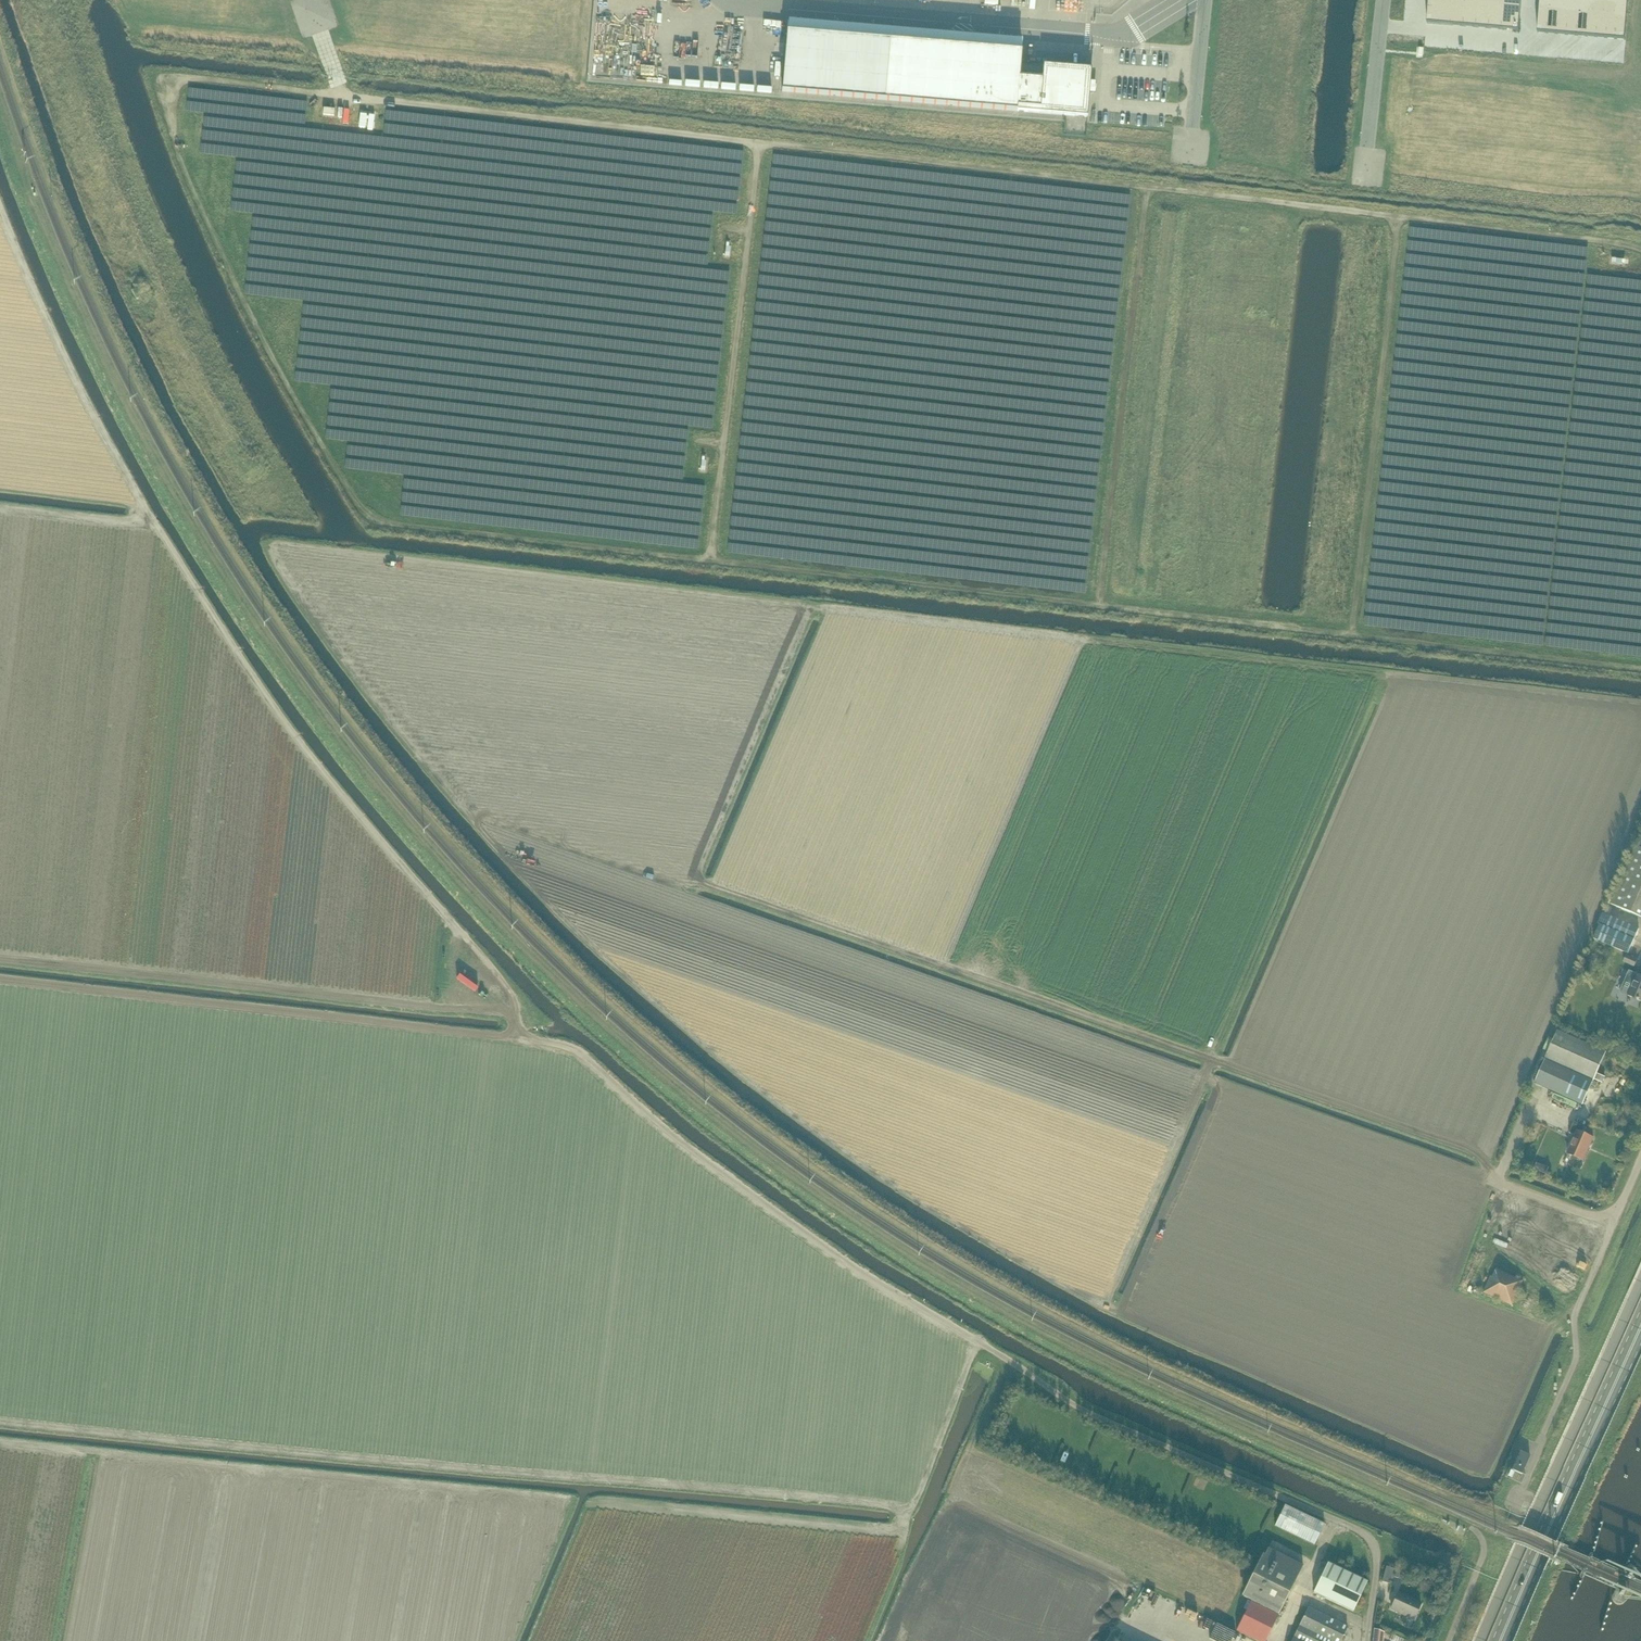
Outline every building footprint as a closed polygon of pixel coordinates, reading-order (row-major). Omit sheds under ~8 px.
[(1454,4),(1454,0),(1430,0),(1429,10),(1453,12),(1454,4)] [(1492,7),(1505,9),(1506,0),(1493,0),(1492,7)] [(1522,10),(1522,0),(1506,0),(1505,9),(1522,10)] [(1551,0),(1540,0),(1539,10),(1549,11),(1550,11),(1551,0)] [(1561,0),(1551,0),(1550,11),(1559,12),(1560,12),(1561,0)] [(1572,0),(1561,0),(1560,12),(1568,12),(1571,13),(1572,0)] [(1583,0),(1572,0),(1571,13),(1578,13),(1582,13),(1583,0)] [(1594,0),(1583,0),(1582,13),(1588,14),(1593,14),(1594,0)] [(1605,0),(1594,0),(1593,14),(1598,15),(1604,15),(1605,0)] [(1616,0),(1605,0),(1604,15),(1608,16),(1615,16),(1616,0)] [(1628,0),(1616,0),(1615,16),(1617,16),(1626,17),(1628,0)] [(1452,26),(1465,27),(1467,5),(1454,4),(1453,12),(1452,26)] [(1465,27),(1478,28),(1480,6),(1467,5),(1465,27)] [(1480,6),(1478,28),(1491,29),(1492,7),(1480,6)] [(1505,9),(1492,7),(1491,29),(1503,30),(1505,9)] [(1505,9),(1503,30),(1520,32),(1522,10),(1505,9)] [(1428,24),(1452,26),(1453,12),(1429,10),(1428,24)] [(1547,35),(1549,11),(1539,10),(1537,33),(1537,34),(1547,35)] [(1556,36),(1559,12),(1550,11),(1549,11),(1547,35),(1548,35),(1556,36)] [(1566,36),(1568,12),(1560,12),(1559,12),(1556,36),(1560,36),(1566,36)] [(1576,37),(1578,13),(1571,13),(1568,12),(1566,36),(1570,37),(1576,37)] [(1586,38),(1588,14),(1582,13),(1578,13),(1576,37),(1582,38),(1586,38)] [(1596,39),(1598,15),(1593,14),(1588,14),(1586,38),(1592,39),(1596,39)] [(1606,40),(1608,16),(1604,15),(1598,15),(1596,39),(1603,39),(1604,39),(1606,40)] [(1615,40),(1617,16),(1615,16),(1608,16),(1606,40),(1608,40),(1615,40)] [(1624,41),(1626,17),(1617,16),(1615,40),(1616,40),(1617,41),(1624,41)] [(1043,77),(1021,75),(1023,51),(788,32),(783,92),(1088,117),(1090,93),(1093,93),(1094,82),(1091,82),(1092,69),(1044,65),(1043,77)] [(1637,847),(1612,905),(1640,917),(1640,848),(1637,847)] [(1604,913),(1603,914),(1599,924),(1600,924),(1635,939),(1635,940),(1640,929),(1604,913)] [(1600,925),(1594,939),(1629,955),(1635,940),(1600,925)] [(1635,967),(1638,960),(1628,955),(1625,963),(1635,967)] [(1635,974),(1630,971),(1621,992),(1640,1001),(1640,976),(1635,974)] [(1594,1080),(1607,1052),(1559,1031),(1547,1058),(1546,1059),(1535,1083),(1583,1105),(1592,1085),(1596,1087),(1598,1083),(1593,1081),(1594,1080)] [(1603,1083),(1606,1077),(1598,1074),(1595,1080),(1603,1083)] [(1584,1134),(1587,1128),(1575,1122),(1570,1133),(1576,1136),(1568,1154),(1584,1161),(1594,1138),(1584,1134)] [(1512,1306),(1523,1281),(1497,1269),(1493,1278),(1491,1276),(1484,1293),(1512,1306)] [(1521,1451),(1513,1469),(1522,1473),(1531,1455),(1521,1451)] [(1315,1545),(1325,1524),(1285,1505),(1275,1526),(1315,1545)] [(1251,1602),(1279,1615),(1303,1566),(1268,1549),(1244,1597),(1252,1601),(1251,1602)] [(1354,1612),(1368,1582),(1328,1563),(1314,1593),(1354,1612)] [(1445,1566),(1443,1565),(1439,1563),(1436,1569),(1443,1572),(1445,1566)] [(1398,1579),(1401,1571),(1387,1567),(1383,1582),(1392,1585),(1394,1578),(1398,1579)] [(1142,1590),(1151,1592),(1153,1585),(1144,1583),(1142,1590)] [(1392,1608),(1391,1608),(1414,1619),(1421,1604),(1398,1594),(1392,1608)] [(1251,1602),(1248,1600),(1244,1608),(1247,1610),(1237,1631),(1257,1640),(1266,1640),(1279,1615),(1251,1602)] [(1348,1627),(1309,1608),(1292,1640),(1341,1640),(1348,1627)] [(1376,1630),(1375,1629),(1373,1640),(1384,1640),(1385,1633),(1378,1630),(1376,1630)]
